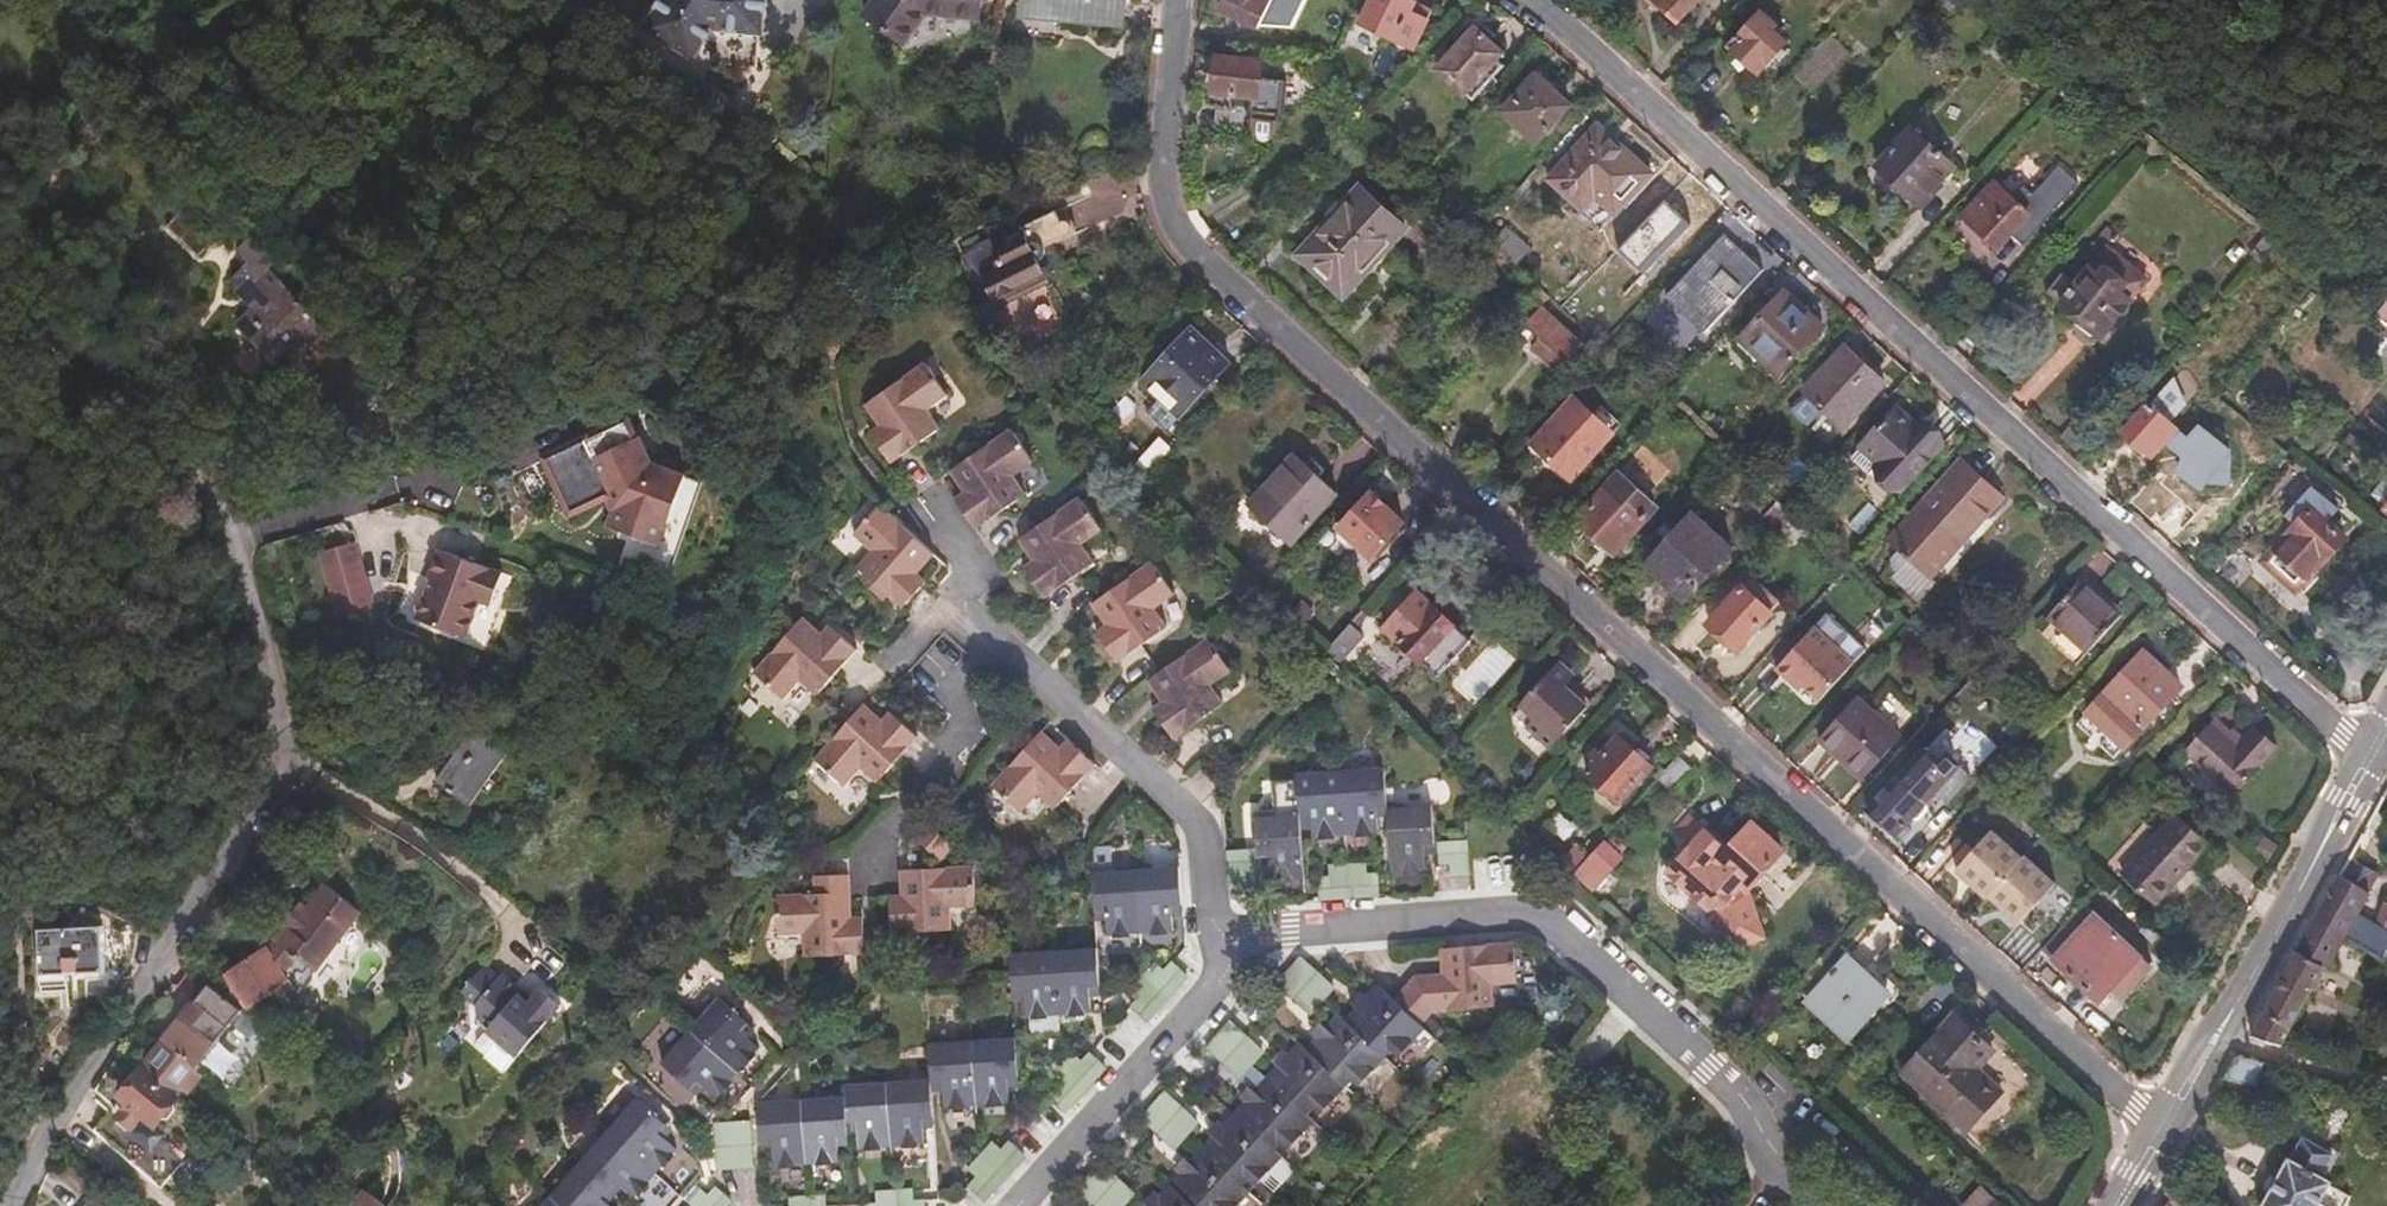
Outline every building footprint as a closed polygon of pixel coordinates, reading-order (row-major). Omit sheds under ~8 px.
[(717,68),(721,61),(759,0),(666,0),(653,20),(649,27),(717,68)] [(721,61),(765,65),(767,33),(771,31),(773,0),(759,0),(721,61)] [(983,0),(884,0),(871,20),(889,34),(884,40),(913,61),(980,36),(983,0)] [(1127,0),(1026,0),(1025,3),(1017,3),(1014,35),(1063,41),(1065,20),(1125,25),(1127,0)] [(1283,0),(1235,0),(1229,18),(1271,34),(1283,0)] [(1417,4),(1409,0),(1378,0),(1364,25),(1415,50),(1427,27),(1411,20),(1417,4)] [(1680,23),(1700,0),(1655,0),(1680,23)] [(1434,12),(1417,4),(1411,20),(1427,27),(1434,12)] [(1738,57),(1752,70),(1760,78),(1787,47),(1772,33),(1777,27),(1762,13),(1730,49),(1738,57)] [(1499,65),(1504,57),(1476,31),(1455,54),(1436,72),(1476,103),(1489,88),(1504,71),(1499,65)] [(1824,36),(1793,77),(1812,92),(1843,51),(1824,36)] [(1743,79),(1752,70),(1738,57),(1729,67),(1743,79)] [(1262,141),(1280,143),(1289,131),(1292,89),(1267,86),(1268,67),(1223,62),(1219,113),(1256,116),(1256,125),(1255,130),(1262,141)] [(1538,148),(1572,112),(1537,79),(1503,115),(1538,148)] [(2076,95),(2067,87),(2060,96),(2069,103),(2076,95)] [(1256,116),(1219,113),(1218,127),(1255,130),(1256,125),(1256,116)] [(1920,207),(1954,169),(1914,132),(1880,169),(1920,207)] [(1617,227),(1653,186),(1637,172),(1639,169),(1621,152),(1617,154),(1598,137),(1552,189),(1585,221),(1596,209),(1617,227)] [(2027,248),(2081,187),(2063,170),(2035,199),(2026,192),(2015,201),(1999,185),(1968,219),(2001,249),(2013,237),(2027,248)] [(1401,232),(1358,194),(1295,260),(1319,282),(1325,277),(1341,291),(1369,261),(1374,265),(1401,232)] [(1607,248),(1636,276),(1687,223),(1658,195),(1607,248)] [(199,257),(216,242),(186,209),(170,224),(199,257)] [(998,306),(1052,280),(1046,264),(1055,260),(1056,254),(1055,246),(1077,236),(1076,227),(1071,221),(1064,220),(1061,213),(1026,229),(1022,225),(1017,225),(1015,229),(1016,234),(966,257),(975,278),(983,275),(989,287),(982,292),(987,304),(994,301),(998,306)] [(183,245),(157,221),(134,245),(161,269),(183,245)] [(1495,248),(1518,270),(1532,254),(1509,233),(1495,248)] [(2100,247),(2108,253),(2076,293),(2063,282),(2050,299),(2080,323),(2102,340),(2116,321),(2145,283),(2109,253),(2119,240),(2111,234),(2100,247)] [(2254,257),(2265,267),(2286,244),(2274,235),(2268,241),(2271,244),(2265,251),(2262,248),(2254,257)] [(1707,338),(1766,275),(1729,240),(1671,303),(1707,338)] [(2262,248),(2265,251),(2271,244),(2268,241),(2262,248)] [(208,333),(249,366),(288,325),(288,324),(235,278),(240,269),(214,244),(199,261),(206,266),(196,278),(193,291),(222,317),(208,333)] [(1549,298),(1541,291),(1534,299),(1543,306),(1549,298)] [(1780,381),(1825,333),(1786,296),(1741,345),(1780,381)] [(1581,349),(1542,313),(1526,331),(1539,343),(1531,352),(1557,377),(1581,349)] [(2116,321),(2102,340),(2108,345),(2122,327),(2116,321)] [(2102,340),(2080,323),(2076,328),(2076,333),(2093,346),(2098,345),(2102,340)] [(1230,366),(1191,330),(1173,348),(1180,354),(1174,361),(1167,355),(1141,384),(1161,402),(1168,394),(1189,412),(1203,396),(1199,392),(1205,385),(1209,388),(1230,366)] [(1845,432),(1885,389),(1847,355),(1808,398),(1845,432)] [(948,390),(925,358),(867,400),(880,420),(868,429),(890,459),(940,424),(928,404),(948,390)] [(2386,403),(2386,371),(2372,390),(2386,403)] [(2156,467),(2169,452),(2185,466),(2175,485),(2201,500),(2239,457),(2203,433),(2191,447),(2181,439),(2182,437),(2173,429),(2191,408),(2177,385),(2153,411),(2151,409),(2122,441),(2147,463),(2149,461),(2156,467)] [(1571,487),(1609,445),(1569,409),(1531,451),(1571,487)] [(1902,499),(1946,452),(1921,429),(1915,434),(1896,417),(1861,455),(1880,473),(1877,476),(1902,499)] [(593,525),(634,543),(667,478),(637,465),(619,424),(530,461),(550,515),(590,499),(600,505),(593,525)] [(966,487),(956,496),(977,525),(1026,489),(1014,469),(1034,456),(1012,424),(952,466),(966,487)] [(1290,546),(1335,496),(1292,455),(1246,506),(1290,546)] [(1900,556),(1930,583),(2002,504),(1966,470),(1893,549),(1900,556)] [(2344,496),(2323,479),(2286,519),(2298,530),(2314,512),(2322,519),(2344,496)] [(1612,561),(1655,515),(1618,480),(1574,527),(1612,561)] [(1080,490),(1021,534),(1037,555),(1028,562),(1048,590),(1098,555),(1086,536),(1104,523),(1080,490)] [(1371,562),(1402,527),(1370,498),(1340,531),(1371,562)] [(919,573),(937,553),(882,502),(856,530),(874,548),(858,564),(903,605),(925,580),(919,573)] [(2314,512),(2298,530),(2264,567),(2298,596),(2316,576),(2347,541),(2322,519),(2314,512)] [(1793,535),(1799,527),(1788,516),(1768,537),(1774,543),(1787,530),(1793,535)] [(1674,538),(1665,528),(1655,539),(1664,548),(1644,571),(1683,607),(1730,557),(1690,520),(1674,538)] [(381,608),(360,547),(327,558),(348,619),(381,608)] [(519,587),(445,555),(433,582),(438,585),(426,612),(425,611),(423,617),(415,636),(434,644),(437,635),(481,653),(497,615),(505,618),(519,587)] [(1153,555),(1092,601),(1107,622),(1098,627),(1120,656),(1169,620),(1156,602),(1177,586),(1153,555)] [(1930,583),(1900,556),(1892,565),(1893,574),(1896,579),(1894,582),(1922,608),(1938,590),(1930,583)] [(2087,659),(2121,620),(2083,584),(2047,624),(2087,659)] [(1740,661),(1776,622),(1742,591),(1707,629),(1740,661)] [(1425,619),(1433,611),(1417,596),(1409,604),(1425,619)] [(1451,629),(1433,611),(1425,619),(1409,604),(1384,632),(1418,664),(1451,629)] [(1291,612),(1285,619),(1299,632),(1306,625),(1291,612)] [(816,693),(856,649),(827,625),(821,631),(803,618),(752,671),(780,697),(799,680),(816,693)] [(1212,631),(1151,675),(1161,688),(1167,697),(1160,705),(1179,731),(1229,696),(1215,677),(1236,662),(1212,631)] [(1819,706),(1854,669),(1814,635),(1776,676),(1790,690),(1795,685),(1819,706)] [(1344,652),(1332,642),(1322,653),(1333,664),(1344,652)] [(2181,694),(2141,658),(2124,676),(2128,678),(2112,696),(2113,697),(2089,724),(2122,755),(2141,736),(2142,737),(2181,694)] [(1550,752),(1585,713),(1565,694),(1574,683),(1558,668),(1513,718),(1550,752)] [(863,702),(815,757),(846,784),(862,764),(879,778),(918,733),(891,709),(882,719),(863,702)] [(1864,786),(1901,746),(1858,706),(1818,748),(1835,766),(1839,763),(1864,786)] [(1971,706),(1965,713),(1976,723),(1982,717),(1971,706)] [(437,781),(470,804),(507,753),(479,731),(489,719),(474,707),(464,721),(462,719),(434,758),(448,768),(437,781)] [(1976,723),(1965,713),(1954,724),(1966,734),(1976,723)] [(2242,725),(2230,714),(2216,729),(2229,740),(2242,725)] [(1098,762),(1071,737),(1062,745),(1042,729),(994,782),(1023,809),(1039,791),(1058,806),(1098,762)] [(2232,802),(2277,754),(2254,735),(2236,753),(2211,731),(2185,759),(2232,802)] [(1609,751),(1593,767),(1585,776),(1617,806),(1649,772),(1616,742),(1609,751)] [(1435,757),(1444,766),(1456,754),(1445,745),(1435,757)] [(1588,762),(1593,767),(1609,751),(1603,746),(1588,762)] [(1950,810),(1973,785),(1950,765),(1942,773),(1924,758),(1868,815),(1896,840),(1915,822),(1921,823),(1928,816),(1927,810),(1937,798),(1950,810)] [(1390,803),(1387,761),(1344,764),(1348,830),(1379,829),(1379,811),(1391,810),(1390,803)] [(1675,762),(1655,784),(1668,795),(1687,774),(1675,762)] [(1348,830),(1344,764),(1300,767),(1303,810),(1304,816),(1314,816),(1316,832),(1348,830)] [(1485,798),(1494,789),(1483,778),(1474,788),(1485,798)] [(1391,810),(1395,870),(1425,868),(1425,849),(1435,848),(1433,800),(1390,803),(1391,810)] [(2006,836),(1973,806),(1953,828),(1986,858),(2006,836)] [(1304,816),(1303,810),(1260,813),(1262,861),(1272,861),(1274,878),(1308,877),(1304,816)] [(957,841),(931,817),(917,832),(944,855),(957,841)] [(2207,849),(2173,819),(2121,881),(2156,911),(2157,909),(2207,849)] [(1666,877),(1675,885),(1715,842),(1690,820),(1674,837),(1688,851),(1666,877)] [(1758,881),(1782,856),(1751,829),(1727,853),(1712,870),(1743,897),(1758,881)] [(1452,873),(1471,873),(1470,837),(1440,839),(1440,862),(1452,862),(1452,873)] [(1715,842),(1675,885),(1715,922),(1717,955),(1725,962),(1749,961),(1754,956),(1752,904),(1743,897),(1712,870),(1727,853),(1715,842)] [(1257,845),(1228,846),(1230,885),(1248,885),(1248,872),(1259,871),(1257,845)] [(1618,863),(1603,847),(1572,879),(1593,898),(1605,884),(1602,880),(1618,863)] [(2207,849),(2157,909),(2169,918),(2218,858),(2207,849)] [(905,893),(890,895),(893,931),(953,927),(953,903),(981,901),(977,861),(904,867),(905,893)] [(1368,895),(1379,894),(1378,871),(1368,870),(1367,861),(1350,862),(1352,893),(1368,892),(1368,895)] [(1352,893),(1350,862),(1331,862),(1331,873),(1321,874),(1322,898),(1335,898),(1335,893),(1352,893)] [(1175,912),(1187,910),(1183,863),(1138,866),(1143,931),(1175,930),(1175,912)] [(1113,932),(1143,931),(1138,866),(1095,868),(1097,886),(1098,914),(1111,914),(1113,932)] [(2377,883),(2346,867),(2339,880),(2370,896),(2377,883)] [(809,957),(869,953),(866,916),(853,916),(852,897),(849,872),(816,875),(816,894),(779,898),(783,935),(807,934),(809,957)] [(2339,880),(2312,929),(2343,946),(2370,896),(2339,880)] [(1791,889),(1784,881),(1772,894),(1780,901),(1791,889)] [(285,927),(270,948),(309,978),(353,907),(314,885),(302,904),(288,926),(285,927)] [(279,923),(285,927),(288,926),(302,904),(293,900),(279,923)] [(2383,904),(2369,933),(2386,942),(2386,906),(2383,904)] [(2111,998),(2140,967),(2095,924),(2052,970),(2098,1012),(2111,998)] [(2250,1042),(2280,1050),(2323,972),(2328,973),(2343,946),(2312,929),(2250,1042)] [(127,974),(144,936),(105,935),(104,931),(41,933),(38,986),(64,986),(66,978),(103,976),(102,992),(114,990),(127,974)] [(1092,993),(1103,993),(1100,946),(1055,948),(1060,1013),(1092,1011),(1092,993)] [(1395,1004),(1420,1028),(1433,1013),(1491,1009),(1491,987),(1516,985),(1513,946),(1443,951),(1442,978),(1418,979),(1395,1004)] [(309,978),(270,948),(266,953),(289,986),(292,991),(299,995),(313,980),(309,978)] [(1012,951),(1013,972),(1015,999),(1027,999),(1028,1014),(1060,1013),(1055,948),(1012,951)] [(289,986),(266,953),(263,950),(223,976),(247,1011),(289,986)] [(1293,976),(1323,1002),(1335,989),(1306,962),(1293,976)] [(1899,996),(1869,966),(1856,976),(1841,963),(1804,1005),(1844,1042),(1883,1002),(1888,1007),(1899,996)] [(2150,976),(2140,967),(2111,998),(2121,1008),(2150,976)] [(508,1061),(554,1003),(534,988),(517,1007),(506,998),(506,991),(492,979),(485,981),(471,970),(449,998),(462,1009),(467,1030),(474,1035),(479,1038),(485,1043),(508,1061)] [(1311,1014),(1323,1002),(1293,976),(1282,989),(1311,1014)] [(1345,1022),(1386,1058),(1397,1046),(1402,1050),(1408,1043),(1413,1044),(1424,1032),(1420,1028),(1395,1004),(1377,988),(1365,1001),(1358,1009),(1345,1022)] [(243,1018),(210,994),(190,1020),(205,1033),(183,1062),(168,1051),(125,1107),(133,1114),(128,1122),(130,1131),(133,1134),(142,1133),(147,1127),(161,1137),(166,1130),(172,1130),(184,1115),(181,1110),(184,1106),(180,1102),(187,1094),(202,1074),(233,1031),(243,1018)] [(1352,1004),(1358,1009),(1365,1001),(1360,996),(1352,1004)] [(715,997),(684,1030),(734,1073),(756,1048),(733,1027),(740,1018),(715,997)] [(1371,1074),(1386,1058),(1345,1022),(1338,1015),(1326,1029),(1317,1039),(1305,1052),(1346,1089),(1355,1078),(1362,1080),(1366,1075),(1371,1074)] [(262,1032),(243,1018),(233,1031),(252,1045),(262,1032)] [(1934,1045),(1977,1085),(1981,1081),(1976,1076),(1992,1056),(1954,1022),(1934,1045)] [(1309,1033),(1317,1039),(1326,1029),(1318,1023),(1309,1033)] [(1218,1036),(1251,1066),(1262,1054),(1229,1024),(1218,1036)] [(734,1073),(684,1030),(653,1063),(681,1085),(688,1078),(713,1097),(734,1073)] [(479,1038),(474,1035),(465,1047),(465,1053),(469,1056),(475,1056),(485,1043),(479,1038)] [(1238,1079),(1251,1066),(1218,1036),(1206,1048),(1238,1079)] [(973,1041),(977,1107),(1009,1105),(1008,1085),(1021,1085),(1017,1038),(973,1041)] [(930,1044),(932,1083),(933,1092),(944,1091),(945,1109),(977,1107),(973,1041),(930,1044)] [(1947,1119),(1977,1085),(1934,1045),(1903,1079),(1947,1119)] [(1333,1104),(1346,1089),(1305,1052),(1299,1046),(1287,1058),(1278,1068),(1267,1081),(1308,1119),(1319,1107),(1323,1110),(1330,1103),(1333,1104)] [(1110,1066),(1094,1052),(1086,1062),(1076,1054),(1064,1068),(1089,1089),(1110,1066)] [(1273,1063),(1278,1068),(1287,1058),(1281,1053),(1273,1063)] [(2238,1062),(2226,1085),(2247,1096),(2248,1095),(2262,1069),(2238,1062)] [(1850,1081),(1859,1071),(1853,1064),(1843,1074),(1850,1081)] [(1089,1089),(1064,1068),(1052,1082),(1061,1090),(1052,1099),(1068,1112),(1089,1089)] [(2258,1099),(2271,1072),(2262,1069),(2248,1095),(2258,1099)] [(202,1074),(187,1094),(195,1099),(209,1081),(202,1074)] [(1302,1138),(1314,1125),(1308,1119),(1267,1081),(1254,1095),(1246,1104),(1233,1117),(1274,1155),(1285,1144),(1290,1145),(1298,1137),(1302,1138)] [(755,1083),(751,1088),(757,1094),(762,1089),(755,1083)] [(889,1086),(894,1150),(923,1148),(922,1131),(936,1130),(933,1092),(932,1083),(889,1086)] [(845,1089),(845,1099),(848,1137),(857,1137),(858,1152),(894,1150),(889,1086),(845,1089)] [(1239,1098),(1246,1104),(1254,1095),(1248,1089),(1239,1098)] [(1035,1091),(1021,1092),(1022,1108),(1036,1108),(1035,1091)] [(1150,1108),(1184,1139),(1197,1126),(1163,1094),(1150,1108)] [(845,1099),(801,1103),(805,1167),(835,1166),(835,1146),(848,1146),(848,1137),(845,1099)] [(634,1100),(605,1132),(654,1176),(677,1150),(660,1136),(668,1128),(634,1100)] [(801,1103),(756,1107),(760,1154),(767,1154),(769,1169),(805,1167),(801,1103)] [(1173,1151),(1184,1139),(1150,1108),(1139,1120),(1173,1151)] [(1268,1175),(1281,1162),(1274,1155),(1233,1117),(1221,1131),(1212,1140),(1199,1153),(1240,1191),(1252,1179),(1256,1182),(1265,1174),(1268,1175)] [(731,1125),(734,1170),(749,1169),(747,1124),(731,1125)] [(714,1127),(716,1171),(734,1170),(731,1125),(714,1127)] [(1206,1134),(1212,1140),(1221,1131),(1215,1125),(1206,1134)] [(147,1127),(142,1133),(132,1147),(122,1140),(112,1152),(153,1189),(182,1153),(161,1137),(147,1127)] [(654,1176),(605,1132),(575,1166),(609,1196),(616,1188),(632,1200),(654,1176)] [(2265,1205),(2345,1205),(2325,1194),(2326,1191),(2307,1181),(2319,1160),(2299,1149),(2288,1170),(2285,1169),(2265,1205)] [(1247,1198),(1240,1191),(1199,1153),(1188,1166),(1180,1174),(1168,1188),(1187,1205),(1240,1205),(1247,1198)] [(1173,1168),(1180,1174),(1188,1166),(1182,1160),(1173,1168)] [(977,1182),(969,1189),(987,1205),(1005,1185),(981,1163),(970,1175),(977,1182)] [(546,1198),(555,1205),(605,1205),(602,1204),(609,1196),(575,1166),(546,1198)] [(1116,1205),(1121,1205),(1130,1196),(1098,1166),(1086,1178),(1116,1205)] [(1086,1178),(1074,1192),(1089,1205),(1116,1205),(1086,1178)] [(712,1188),(703,1199),(693,1191),(684,1203),(686,1205),(730,1205),(731,1204),(712,1188)] [(1168,1188),(1156,1201),(1151,1205),(1187,1205),(1168,1188)] [(1565,1198),(1577,1205),(1581,1205),(1584,1202),(1570,1191),(1565,1198)] [(360,1192),(350,1205),(379,1205),(360,1192)] [(897,1194),(898,1205),(927,1205),(914,1205),(913,1193),(897,1194)] [(897,1194),(878,1196),(878,1205),(898,1205),(897,1194)] [(110,1195),(100,1205),(123,1205),(110,1195)] [(1156,1201),(1148,1195),(1140,1205),(1142,1205),(1151,1205),(1156,1201)]
